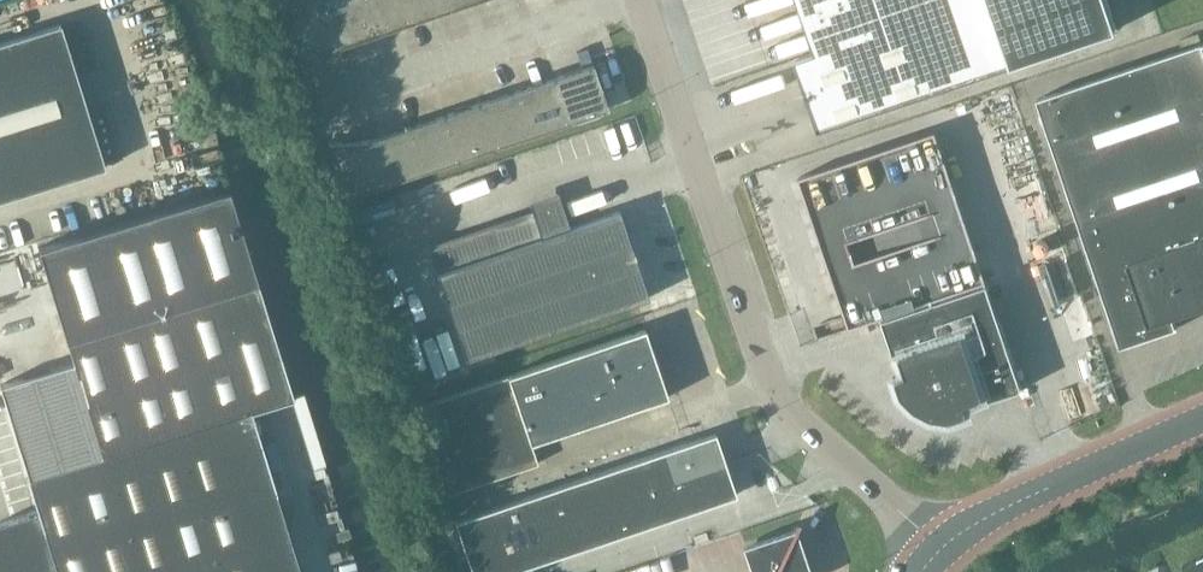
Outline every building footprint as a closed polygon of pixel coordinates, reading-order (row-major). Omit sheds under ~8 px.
[(301,65),(305,70),(347,44),(477,0),(280,0),(301,65)] [(1118,30),(1108,0),(824,0),(839,44),(795,59),(819,131),(1118,30)] [(62,24),(0,43),(0,200),(106,167),(62,24)] [(1038,99),(1121,347),(1155,336),(1151,325),(1202,308),(1202,43),(1038,99)] [(378,137),(371,138),(329,142),(330,149),(346,197),(608,109),(594,65),(378,137)] [(882,317),(896,358),(900,357),(906,373),(895,377),(901,396),(915,409),(932,418),(952,421),(970,415),(966,404),(983,398),(984,402),(1023,389),(988,284),(936,131),(800,177),(850,327),(882,317)] [(649,298),(620,211),(437,273),(466,360),(649,298)] [(15,334),(8,313),(0,316),(0,339),(15,334)] [(668,397),(645,329),(416,407),(446,495),(538,464),(531,444),(668,397)] [(251,410),(29,479),(39,512),(0,524),(0,571),(301,571),(251,410)] [(736,495),(715,434),(455,521),(472,571),(508,571),(736,495)] [(755,571),(808,571),(795,534),(798,528),(795,527),(793,533),(747,548),(755,571)] [(1184,565),(1186,571),(1202,571),(1202,556),(1184,565)]
